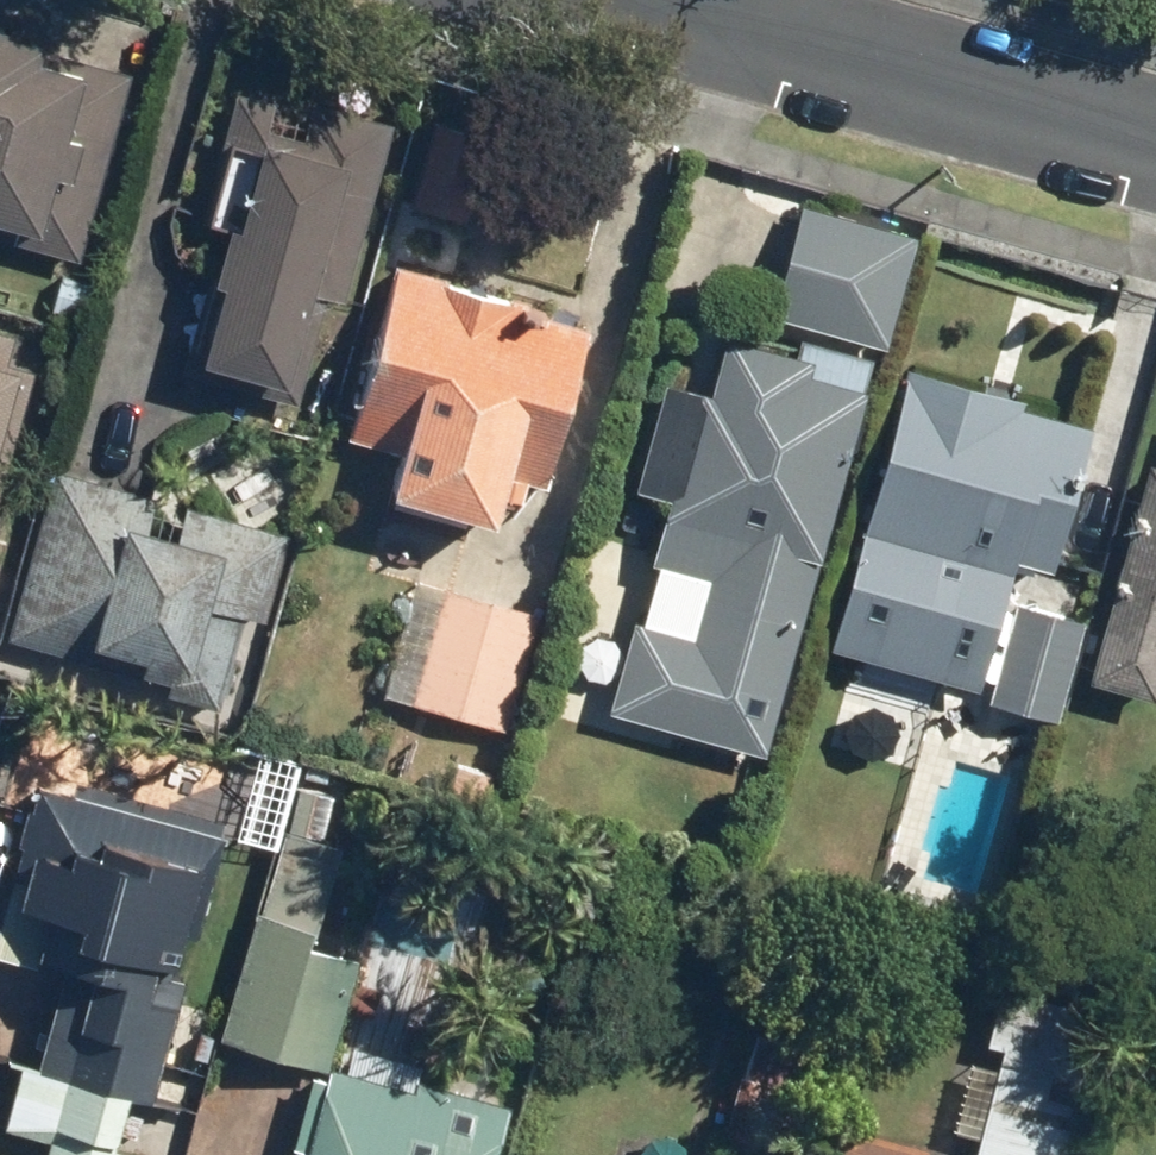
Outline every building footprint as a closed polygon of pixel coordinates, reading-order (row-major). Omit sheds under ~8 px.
[(0,29),(0,200),(96,221),(132,57),(0,29)] [(368,141),(230,109),(177,340),(314,372),(368,141)] [(798,305),(886,333),(919,229),(831,201),(798,305)] [(595,306),(420,262),(394,365),(420,372),(393,481),(520,513),(547,403),(569,409),(595,306)] [(0,328),(0,624),(59,357),(18,348),(21,332),(0,328)] [(873,369),(715,329),(658,557),(705,569),(690,629),(647,618),(621,720),(776,758),(873,369)] [(1106,426),(914,375),(841,645),(1033,696),(1106,426)] [(285,533),(69,481),(29,644),(245,696),(285,533)] [(1117,683),(1155,692),(1155,511),(1117,683)] [(32,781),(0,906),(0,934),(193,982),(231,831),(32,781)] [(398,852),(288,825),(237,1031),(348,1058),(398,852)] [(307,1058),(286,1154),(520,1154),(529,1107),(307,1058)] [(26,1059),(0,1148),(0,1154),(140,1154),(157,1098),(26,1059)]
